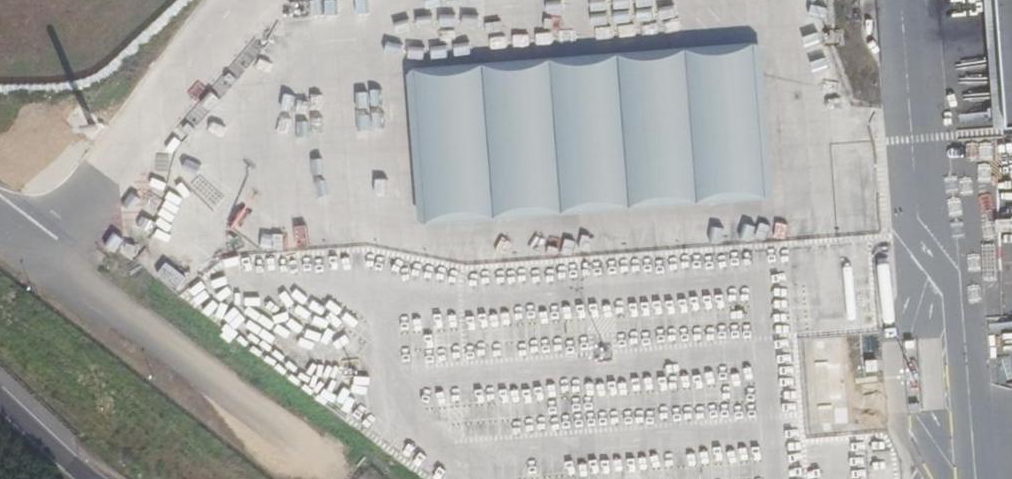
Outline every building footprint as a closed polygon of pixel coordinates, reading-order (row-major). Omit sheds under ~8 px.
[(1003,133),(1011,132),(1011,0),(995,0),(1003,133)]
